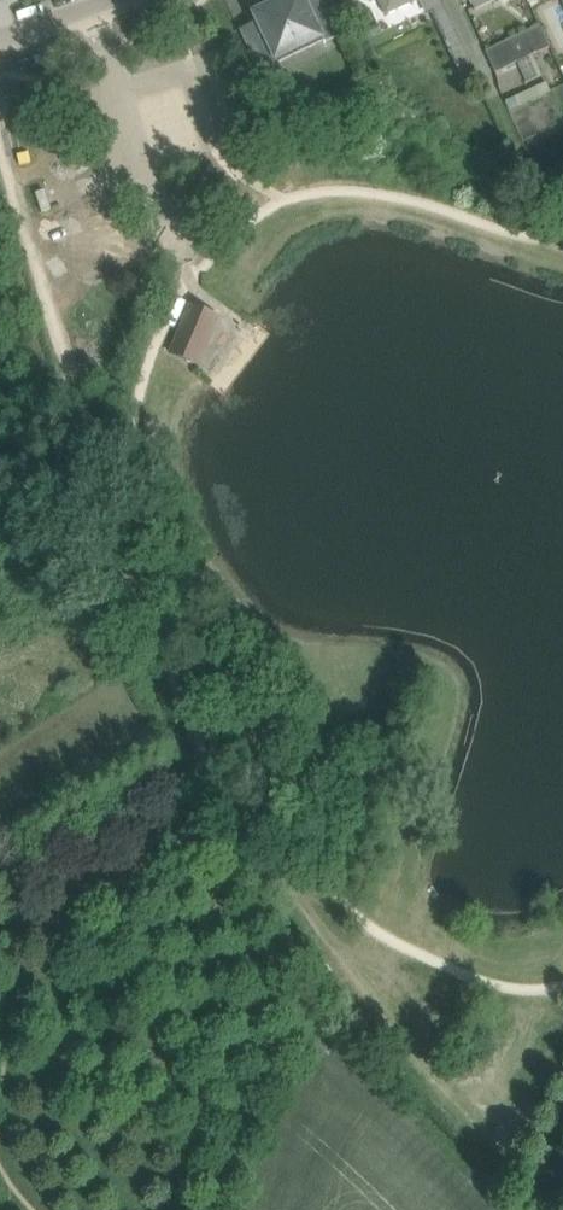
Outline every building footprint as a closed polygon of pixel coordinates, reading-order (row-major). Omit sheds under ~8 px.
[(266,81),(284,73),(275,54),(320,33),(325,43),(341,36),(327,5),(312,12),(306,0),(266,0),(269,6),(254,13),(258,22),(242,30),(266,81)] [(384,13),(413,0),(378,0),(384,13)] [(476,10),(498,0),(472,0),(476,10)] [(518,62),(528,82),(544,74),(534,55),(551,46),(540,24),(487,51),(497,72),(518,62)] [(524,180),(519,168),(506,173),(507,175),(512,185),(524,180)] [(171,353),(200,366),(221,317),(192,305),(171,353)]
